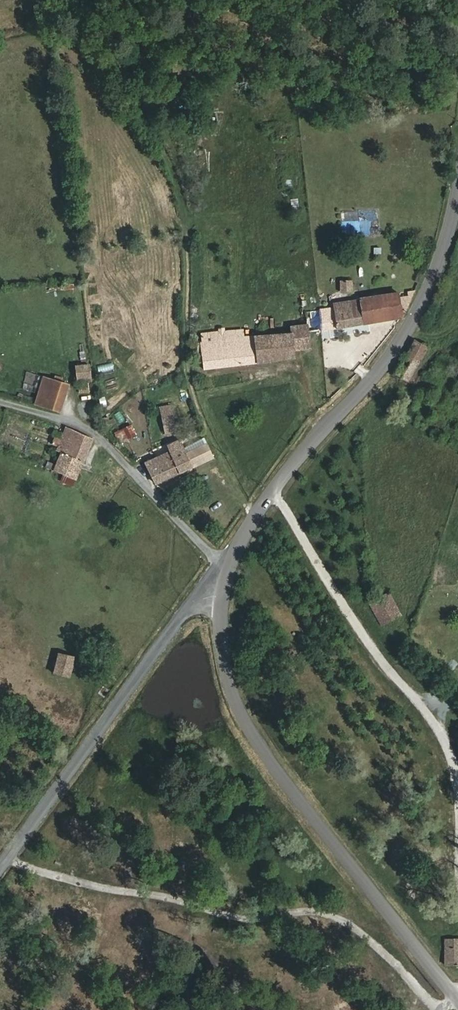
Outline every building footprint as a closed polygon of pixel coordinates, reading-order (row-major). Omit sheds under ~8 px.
[(393,251),(393,245),(387,245),(387,247),(382,247),(382,253),(385,253),(385,262),(396,262),(397,251),(393,251)] [(346,293),(346,282),(335,282),(335,293),(346,293)] [(324,308),(314,309),(317,330),(344,326),(396,316),(411,290),(372,297),(324,308)] [(300,311),(302,323),(303,332),(317,330),(314,309),(300,311)] [(284,325),(285,333),(288,349),(305,348),(303,332),(302,323),(284,325)] [(288,349),(285,333),(209,340),(209,334),(200,334),(195,339),(198,369),(289,355),(288,349)] [(410,339),(391,373),(403,378),(422,346),(410,339)] [(83,366),(69,367),(70,378),(83,377),(83,366)] [(44,388),(60,392),(61,383),(37,376),(31,394),(41,397),(44,388)] [(81,391),(83,382),(74,381),(72,390),(81,391)] [(31,394),(29,404),(55,412),(60,392),(44,388),(41,397),(31,394)] [(121,442),(137,435),(132,423),(116,431),(121,442)] [(71,479),(86,439),(64,430),(50,463),(43,460),(40,466),(71,479)] [(54,447),(58,439),(50,436),(46,444),(54,447)] [(165,452),(174,473),(207,459),(198,436),(178,446),(174,441),(162,446),(165,452)] [(152,457),(162,478),(174,473),(165,452),(152,457)] [(141,462),(150,484),(162,478),(152,457),(141,462)] [(396,610),(385,593),(367,604),(377,623),(396,610)] [(53,653),(50,663),(66,669),(68,658),(53,653)] [(66,669),(50,663),(47,672),(63,677),(66,669)] [(457,961),(457,937),(440,936),(440,961),(457,961)]
